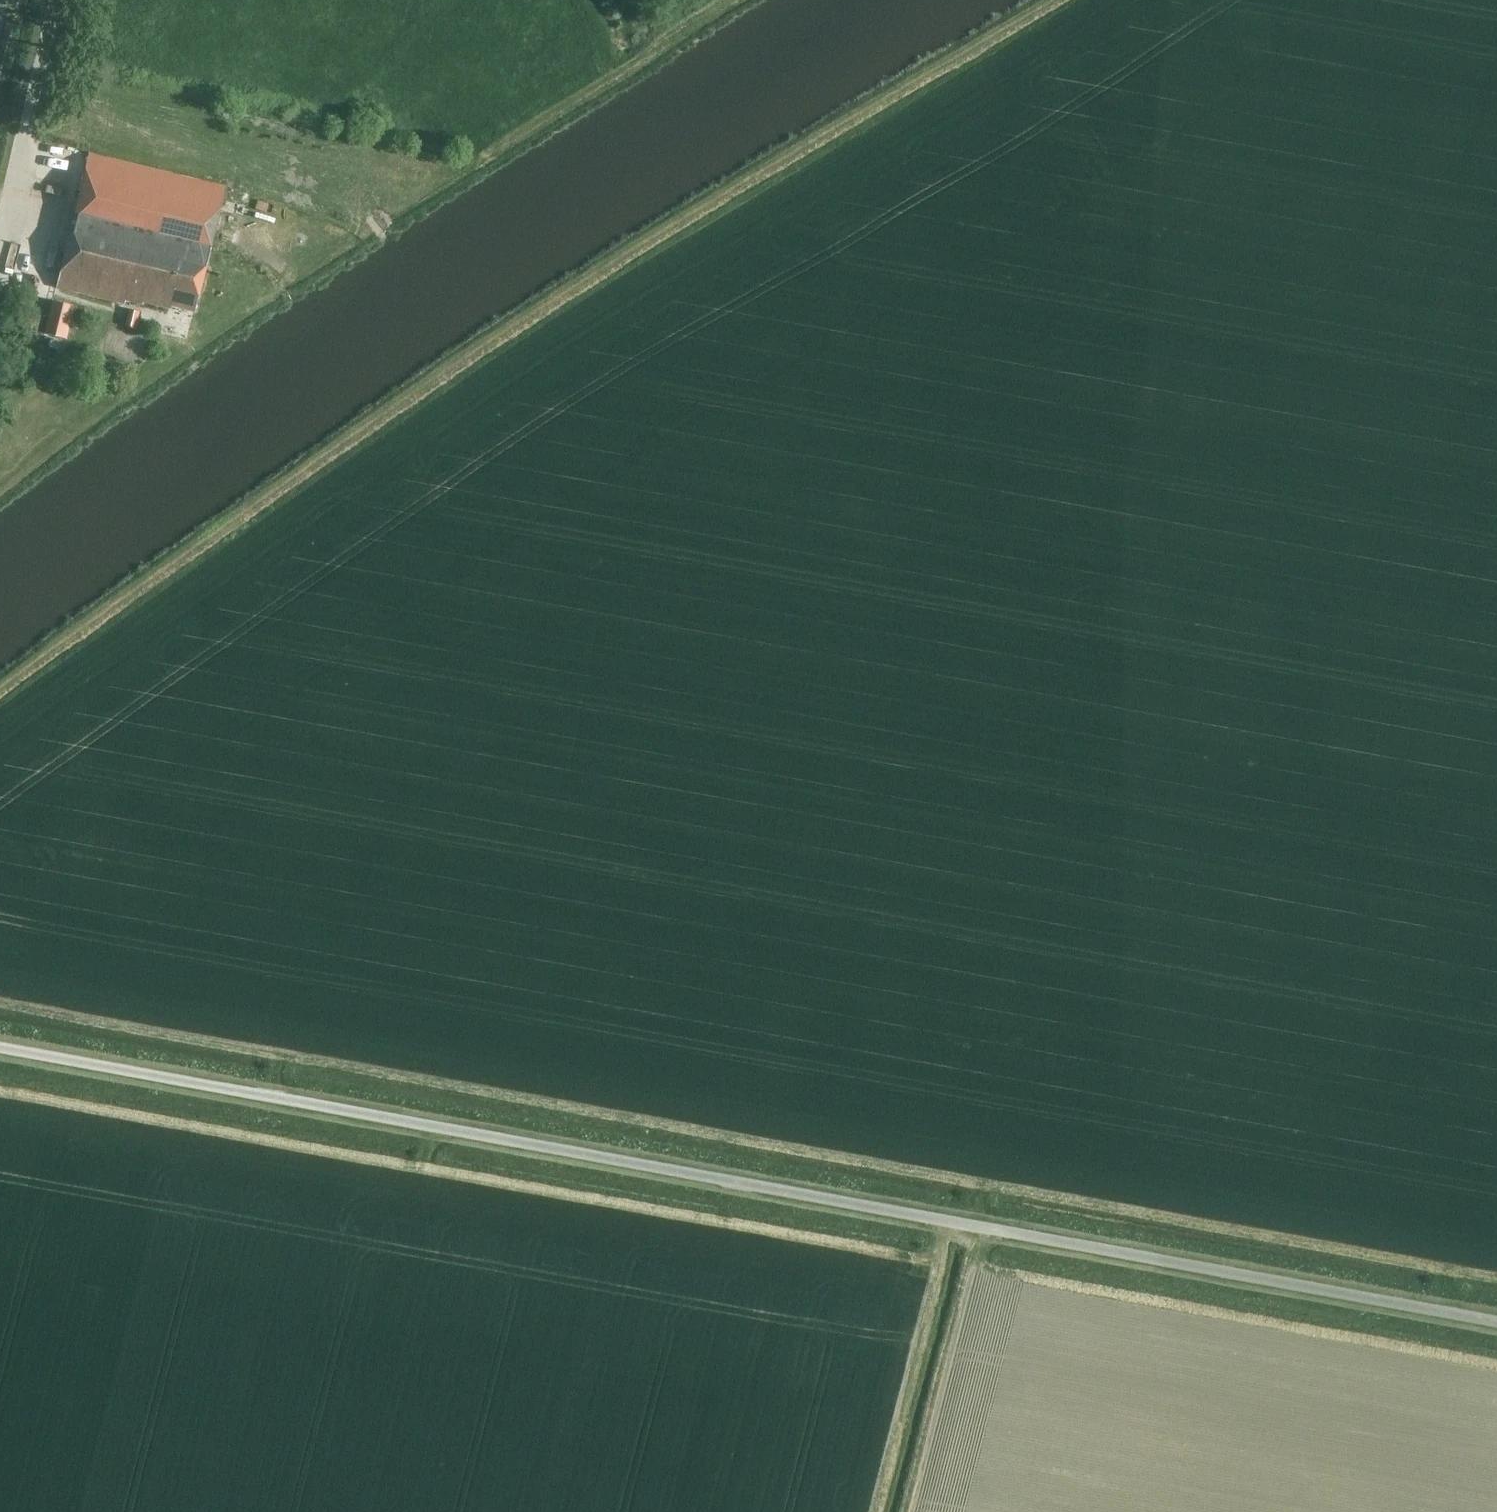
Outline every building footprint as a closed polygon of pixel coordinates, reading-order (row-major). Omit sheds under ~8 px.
[(172,306),(196,311),(207,263),(215,233),(222,204),(226,186),(90,153),(57,286),(126,304),(126,300),(144,304),(144,302),(170,308),(172,306)] [(46,331),(68,336),(75,305),(53,300),(46,331)] [(127,324),(137,326),(140,311),(130,309),(127,324)] [(64,351),(66,342),(52,339),(49,347),(64,351)]
